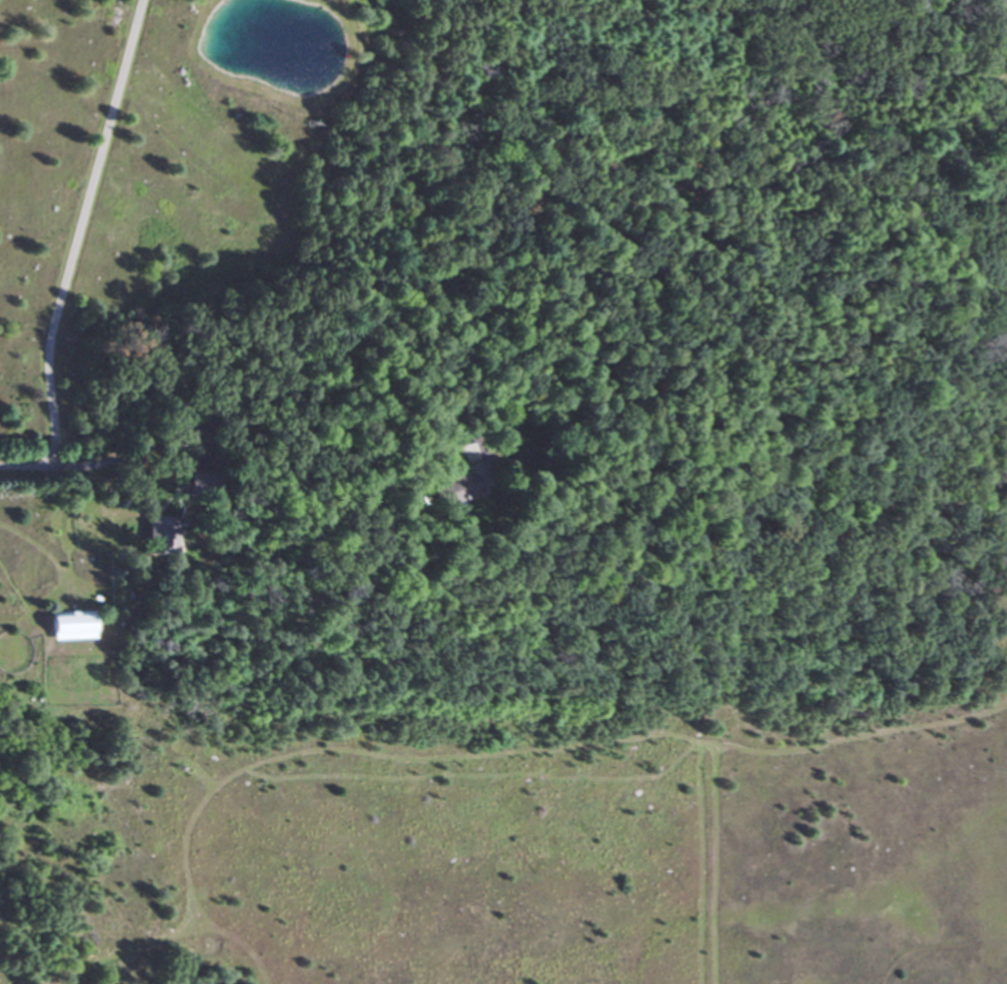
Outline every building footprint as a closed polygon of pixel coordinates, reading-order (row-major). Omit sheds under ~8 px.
[(463,464),(465,473),(430,482),(437,507),(484,495),(481,482),(487,480),(482,459),(463,464)] [(46,641),(90,639),(89,612),(45,613),(46,641)]
